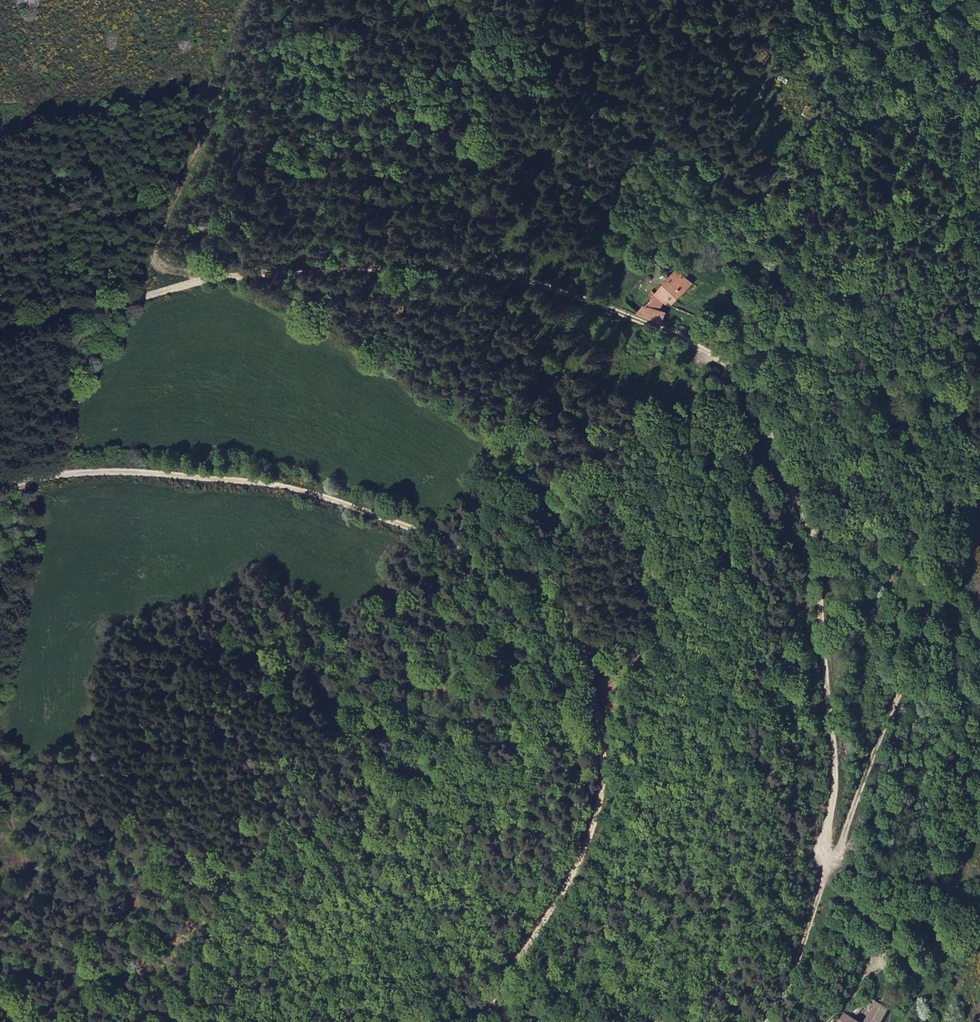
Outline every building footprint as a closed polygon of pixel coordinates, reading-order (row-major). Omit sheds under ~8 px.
[(680,304),(693,287),(681,270),(668,283),(652,268),(626,295),(632,301),(627,306),(638,319),(662,329),(667,320),(653,309),(661,299),(669,305),(675,299),(680,304)] [(891,1011),(874,1005),(866,1021),(887,1021),(891,1011)] [(844,1015),(839,1012),(836,1021),(857,1021),(844,1015)]
